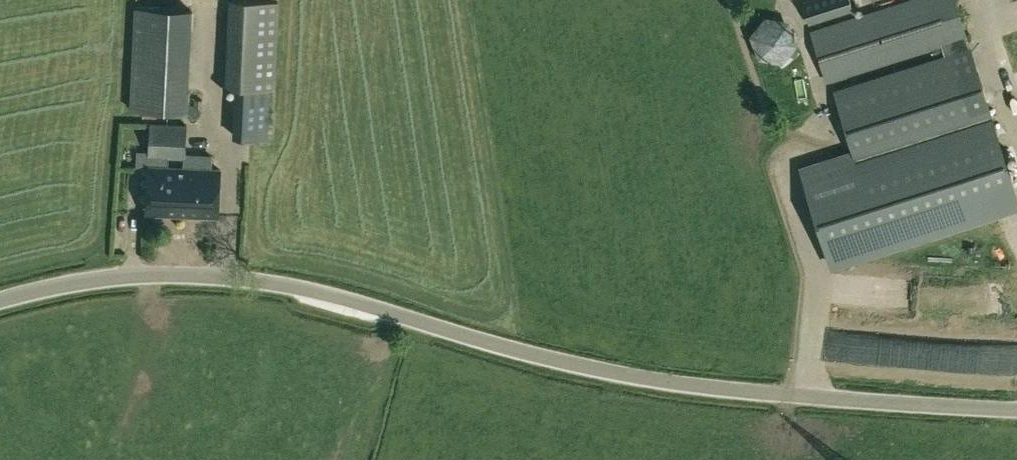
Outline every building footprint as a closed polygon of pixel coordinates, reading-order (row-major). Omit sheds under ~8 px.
[(226,86),(275,89),(279,1),(253,0),(230,0),(226,86)] [(941,46),(944,54),(832,90),(858,170),(846,174),(841,157),(800,170),(830,263),(1016,204),(1016,192),(971,46),(970,46),(966,37),(968,37),(956,0),(903,0),(810,30),(827,82),(941,46)] [(802,3),(809,24),(854,10),(850,0),(810,0),(802,3)] [(185,110),(191,11),(135,7),(135,8),(129,107),(145,108),(185,110)] [(760,53),(799,45),(791,9),(752,18),(760,53)] [(235,90),(233,136),(268,138),(270,91),(235,90)] [(152,156),(151,167),(168,168),(168,157),(185,158),(187,125),(149,123),(148,156),(152,156)] [(149,167),(147,214),(218,217),(220,170),(168,168),(151,167),(149,167)]
